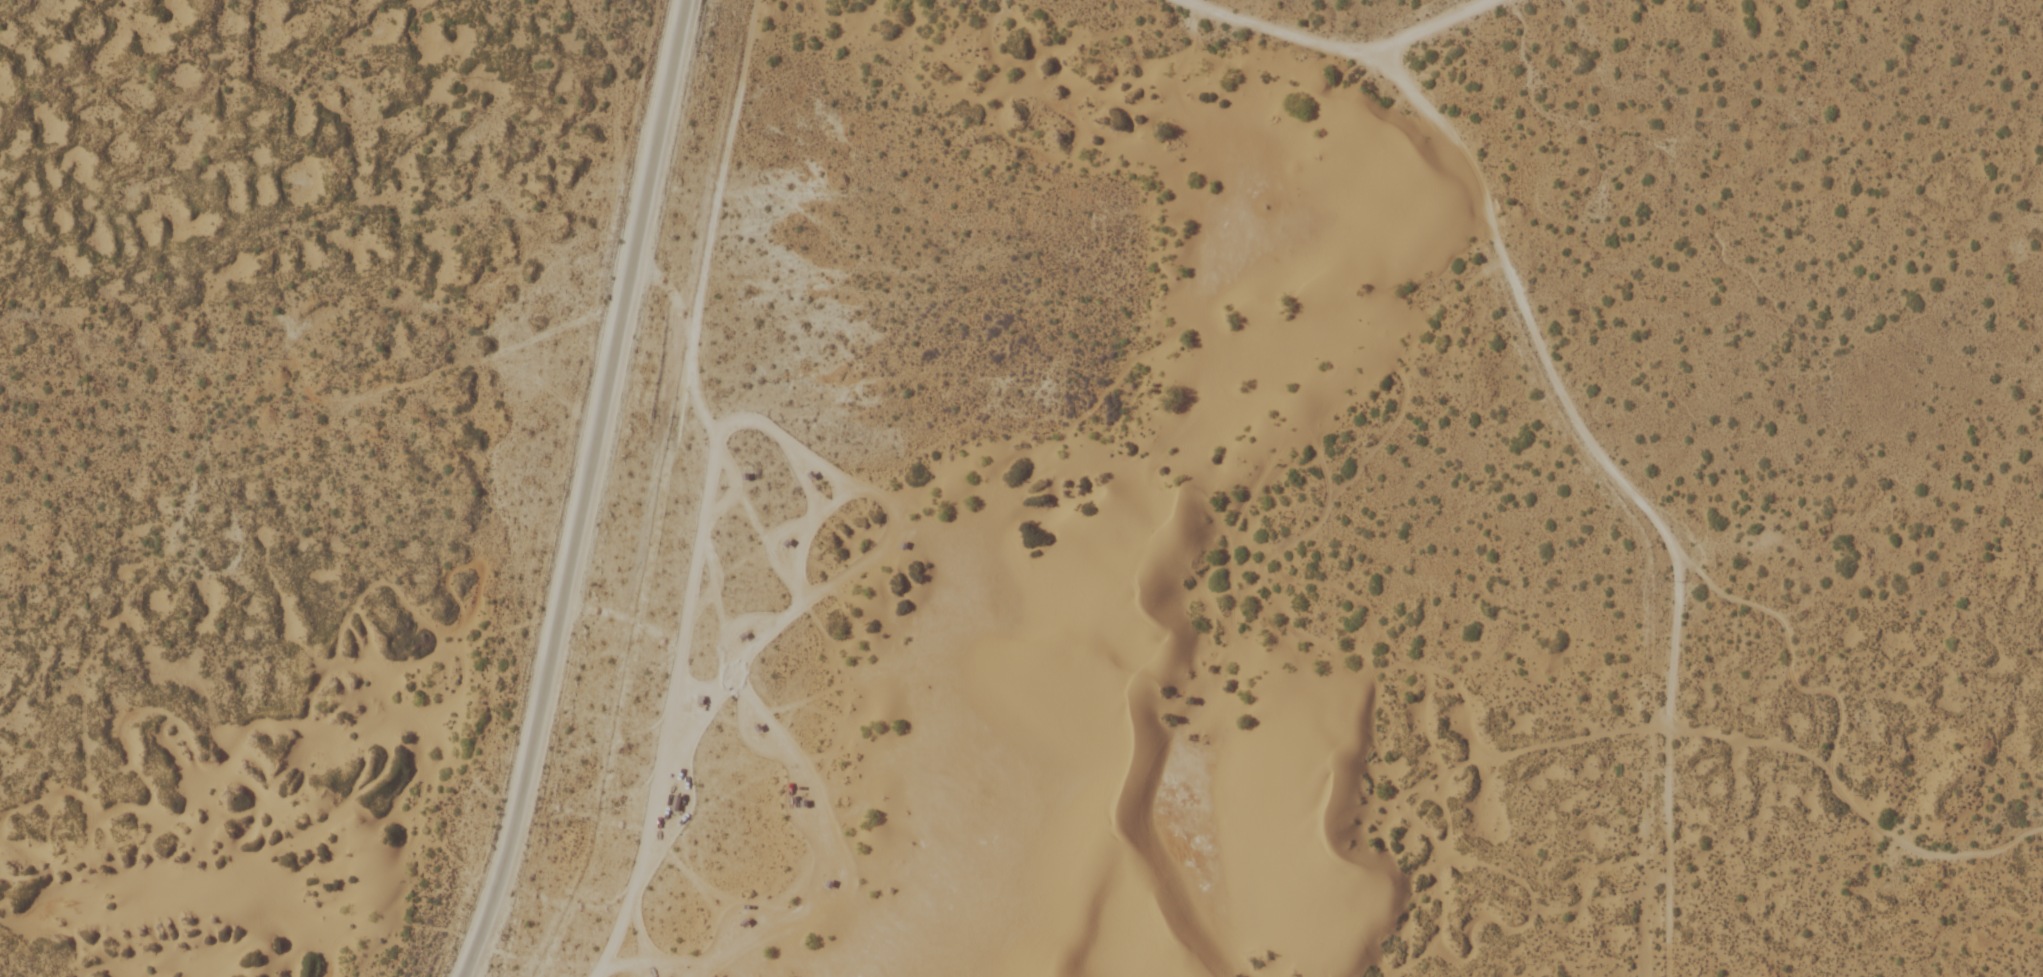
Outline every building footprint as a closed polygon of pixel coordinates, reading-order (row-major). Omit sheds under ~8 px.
[(669,809),(675,811),(679,797),(672,795),(669,809)]
